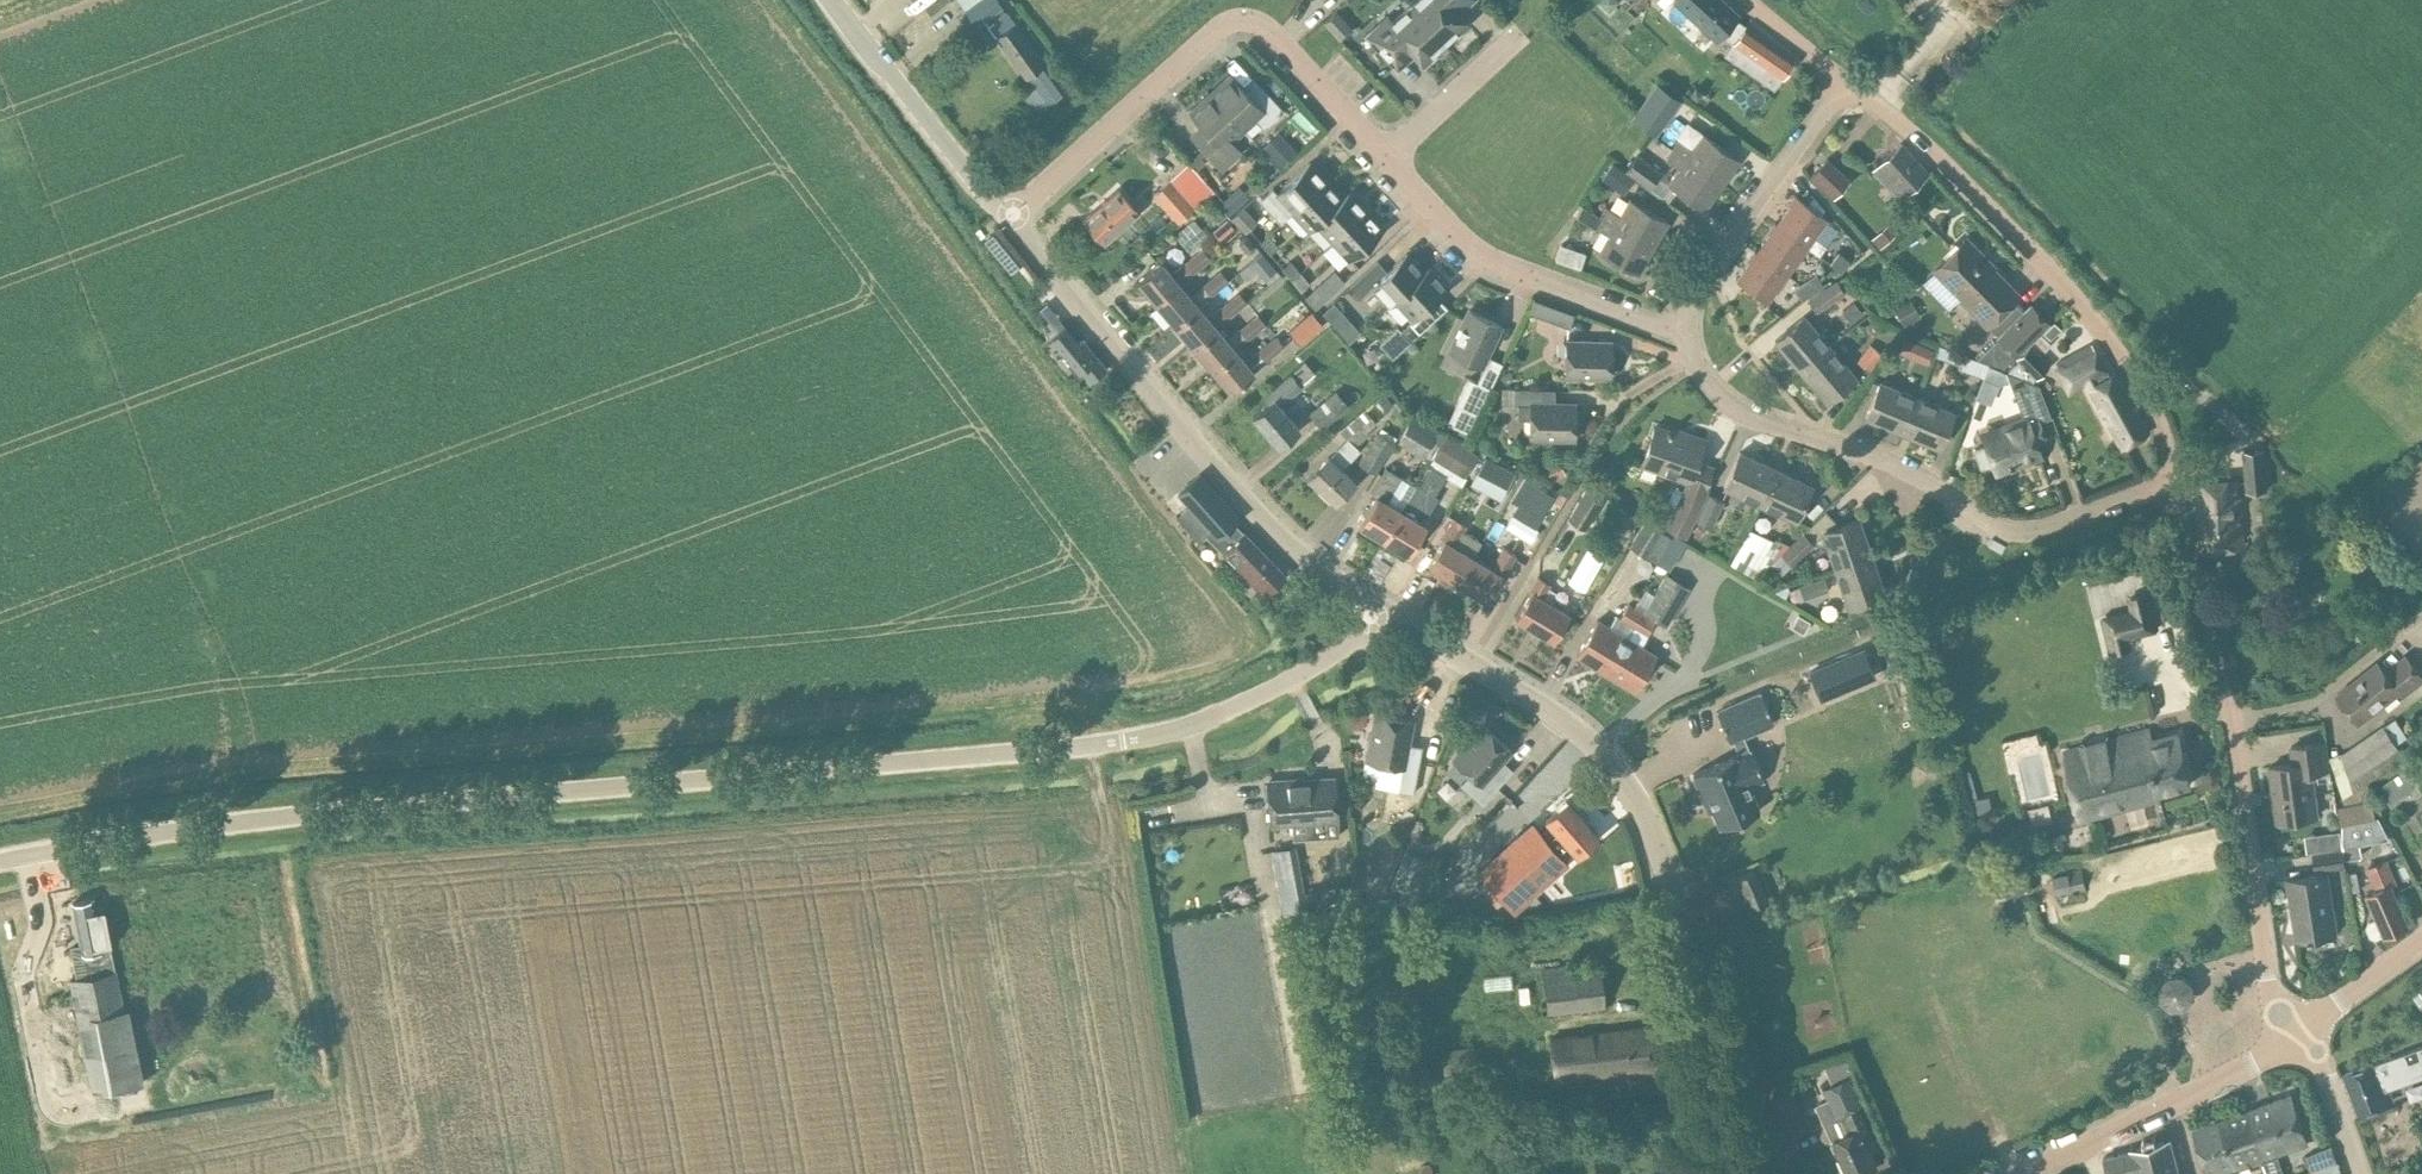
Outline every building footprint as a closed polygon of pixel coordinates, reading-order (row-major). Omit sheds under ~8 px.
[(927,9),(931,14),(949,0),(938,0),(927,9)] [(966,10),(977,25),(984,20),(1026,77),(1029,74),(1050,103),(1062,94),(1041,65),(1044,63),(1015,24),(1006,11),(1005,12),(1001,7),(1002,6),(997,0),(979,0),(966,10)] [(1459,31),(1468,23),(1455,9),(1464,0),(1415,0),(1410,5),(1450,47),(1458,39),(1459,31)] [(1673,0),(1718,38),(1721,34),(1735,19),(1739,14),(1724,0),(1673,0)] [(1385,28),(1380,23),(1366,35),(1397,69),(1398,68),(1395,64),(1411,49),(1424,63),(1433,55),(1441,55),(1450,47),(1410,5),(1385,28)] [(1323,21),(1341,40),(1353,29),(1335,10),(1323,21)] [(1658,17),(1655,21),(1664,29),(1668,25),(1658,17)] [(1735,19),(1721,34),(1733,41),(1726,51),(1739,60),(1774,87),(1781,77),(1782,78),(1794,60),(1746,26),(1746,27),(1735,19)] [(1266,69),(1260,74),(1268,82),(1273,77),(1266,69)] [(1265,128),(1266,127),(1284,111),(1262,87),(1251,97),(1231,75),(1211,93),(1244,130),(1256,118),(1265,128)] [(1634,114),(1631,119),(1656,136),(1681,100),(1656,83),(1634,114)] [(1244,130),(1211,93),(1190,112),(1203,126),(1192,136),(1222,168),(1241,151),(1232,141),(1244,130)] [(1279,132),(1262,148),(1281,168),(1298,152),(1279,132)] [(1673,149),(1722,185),(1740,160),(1704,134),(1691,152),(1678,142),(1673,149)] [(1872,169),(1900,199),(1928,173),(1901,143),(1872,169)] [(1668,184),(1685,196),(1704,210),(1722,185),(1673,149),(1666,159),(1679,168),(1668,184)] [(1637,157),(1627,171),(1636,177),(1651,189),(1661,175),(1637,157)] [(1827,158),(1811,176),(1833,197),(1849,180),(1827,158)] [(1625,194),(1636,177),(1627,171),(1613,161),(1602,179),(1625,194)] [(1281,223),(1293,212),(1327,181),(1310,162),(1277,192),(1273,188),(1260,201),(1281,223)] [(1213,191),(1189,164),(1154,195),(1179,222),(1213,191)] [(1327,181),(1293,212),(1310,230),(1317,224),(1317,223),(1343,199),(1343,198),(1327,181)] [(1240,187),(1229,197),(1220,204),(1229,215),(1250,197),(1240,187)] [(1139,213),(1134,207),(1118,189),(1084,219),(1105,242),(1139,213)] [(1333,241),(1367,210),(1350,192),(1343,198),(1343,199),(1317,223),(1317,224),(1333,241)] [(1807,247),(1807,248),(1819,256),(1826,245),(1814,237),(1828,218),(1795,195),(1794,196),(1796,197),(1776,225),(1807,247)] [(1601,217),(1653,247),(1668,221),(1630,198),(1620,215),(1606,207),(1601,217)] [(1244,206),(1231,218),(1246,233),(1258,221),(1244,206)] [(1367,210),(1333,241),(1350,260),(1384,228),(1367,210)] [(1638,274),(1653,247),(1601,217),(1595,227),(1609,235),(1599,252),(1638,274)] [(1194,218),(1175,234),(1190,252),(1209,236),(1194,218)] [(1227,218),(1213,231),(1223,243),(1238,231),(1227,218)] [(1251,230),(1261,242),(1269,235),(1259,224),(1251,230)] [(1756,253),(1787,275),(1807,248),(1807,247),(1776,225),(1756,253)] [(1895,235),(1887,225),(1872,238),(1880,249),(1895,235)] [(1269,235),(1261,242),(1270,253),(1278,247),(1269,235)] [(1240,239),(1239,243),(1245,252),(1250,253),(1254,250),(1255,246),(1247,236),(1243,237),(1240,239)] [(1966,237),(1949,254),(1934,268),(1962,297),(1960,299),(1986,325),(2019,293),(1983,257),(1985,256),(1966,237)] [(988,242),(981,247),(996,267),(1002,261),(988,242)] [(1561,243),(1555,259),(1580,267),(1586,251),(1574,247),(1561,243)] [(1138,280),(1157,302),(1176,286),(1177,287),(1211,260),(1202,249),(1168,276),(1158,264),(1138,280)] [(1247,266),(1259,279),(1274,266),(1262,252),(1247,266)] [(1838,252),(1830,263),(1842,272),(1850,261),(1838,252)] [(1378,261),(1350,286),(1360,296),(1372,285),(1390,305),(1395,300),(1424,272),(1406,253),(1387,271),(1378,261)] [(1787,275),(1756,253),(1736,280),(1767,302),(1787,275)] [(1292,280),(1300,272),(1290,261),(1282,268),(1292,280)] [(1413,319),(1430,304),(1448,288),(1429,267),(1424,272),(1395,300),(1413,319)] [(1157,302),(1175,324),(1195,308),(1229,281),(1220,270),(1186,297),(1177,287),(1176,286),(1157,302)] [(1309,284),(1300,272),(1292,280),(1302,291),(1309,284)] [(1817,273),(1800,284),(1813,293),(1825,285),(1817,273)] [(1844,293),(1844,292),(1850,288),(1843,277),(1808,301),(1816,312),(1844,293)] [(1802,301),(1813,293),(1800,284),(1794,288),(1802,301)] [(1175,324),(1194,347),(1214,330),(1215,331),(1249,304),(1240,293),(1206,321),(1195,308),(1175,324)] [(1569,328),(1574,314),(1534,299),(1529,313),(1569,328)] [(1854,301),(1841,311),(1850,322),(1863,313),(1854,301)] [(1894,310),(1905,328),(1921,318),(1910,301),(1894,310)] [(2003,366),(2016,354),(2048,323),(2031,305),(1977,358),(2003,366)] [(1469,310),(1459,331),(1450,351),(1484,368),(1477,383),(1469,379),(1448,422),(1469,433),(1490,389),(1502,363),(1487,356),(1501,325),(1469,310)] [(1346,321),(1337,311),(1329,319),(1338,329),(1346,321)] [(1314,313),(1290,331),(1300,344),(1325,325),(1314,313)] [(1194,347),(1213,369),(1233,352),(1267,325),(1258,314),(1224,342),(1215,331),(1214,330),(1194,347)] [(1775,340),(1800,370),(1828,347),(1802,317),(1775,340)] [(2054,321),(2043,332),(2051,340),(2062,329),(2054,321)] [(1410,323),(1401,331),(1398,327),(1380,343),(1393,357),(1419,333),(1410,323)] [(1058,331),(1051,337),(1065,355),(1063,356),(1072,368),(1077,364),(1091,381),(1106,368),(1083,340),(1080,342),(1066,325),(1065,325),(1058,331)] [(1233,352),(1213,369),(1231,391),(1285,346),(1277,336),(1243,364),(1233,352)] [(1905,337),(1899,352),(1929,364),(1935,349),(1905,337)] [(1612,342),(1566,341),(1565,375),(1611,376),(1612,342)] [(2058,366),(2054,368),(2068,393),(2079,387),(2080,389),(2086,385),(2088,389),(2109,376),(2092,344),(2057,364),(2058,366)] [(1857,361),(1870,372),(1884,356),(1870,346),(1857,361)] [(1826,401),(1844,385),(1854,377),(1828,347),(1800,370),(1826,401)] [(2044,362),(2023,352),(2013,370),(2034,379),(2044,362)] [(1960,369),(1984,378),(1988,365),(1966,355),(1960,369)] [(1294,372),(1304,383),(1315,373),(1305,361),(1294,372)] [(1388,364),(1376,374),(1387,386),(1393,380),(1394,371),(1388,364)] [(1998,383),(2002,370),(1990,365),(1985,378),(1998,383)] [(1501,378),(1506,387),(1516,382),(1510,369),(1499,374),(1501,378)] [(1984,435),(1987,445),(1975,449),(1982,468),(1994,463),(1997,471),(2021,462),(2019,456),(2036,450),(2038,456),(2039,455),(2034,442),(2044,438),(2038,422),(2051,417),(2040,386),(2006,370),(2020,411),(2023,420),(1984,435)] [(2148,432),(2116,372),(2109,376),(2088,389),(2121,448),(2148,432)] [(1278,445),(1296,430),(1278,408),(1298,391),(1287,377),(1264,396),(1269,402),(1253,416),(1278,445)] [(2199,389),(2191,380),(2184,386),(2192,395),(2199,389)] [(1866,417),(1902,432),(1916,399),(1880,384),(1866,417)] [(1512,388),(1502,388),(1501,403),(1512,403),(1512,388)] [(1514,404),(1518,404),(1518,409),(1519,413),(1521,415),(1524,417),(1530,418),(1530,437),(1575,438),(1576,404),(1542,403),(1543,389),(1514,388),(1514,404)] [(1348,406),(1335,391),(1307,415),(1320,430),(1348,406)] [(1386,395),(1378,401),(1387,411),(1394,404),(1386,395)] [(1916,399),(1902,432),(1939,447),(1952,414),(1916,399)] [(1328,457),(1326,460),(1310,477),(1335,501),(1355,479),(1342,467),(1359,448),(1357,445),(1370,433),(1368,431),(1376,422),(1364,410),(1340,432),(1348,439),(1330,458),(1328,457)] [(1411,420),(1398,442),(1423,457),(1435,434),(1411,420)] [(1686,491),(1675,511),(1667,527),(1687,536),(1694,520),(1695,520),(1702,504),(1701,504),(1714,468),(1697,462),(1705,440),(1689,434),(1688,437),(1656,426),(1642,464),(1689,481),(1686,491)] [(1380,427),(1377,433),(1357,465),(1373,475),(1394,442),(1397,436),(1380,427)] [(1436,460),(1465,477),(1477,457),(1448,440),(1436,460)] [(2250,491),(2268,490),(2269,489),(2265,449),(2246,451),(2249,482),(2250,491)] [(1740,452),(1730,474),(1723,489),(1759,506),(1776,468),(1740,452)] [(1485,456),(1470,484),(1501,500),(1516,473),(1485,456)] [(1561,463),(1545,471),(1550,481),(1566,474),(1561,463)] [(1401,511),(1384,539),(1409,554),(1421,533),(1426,526),(1425,525),(1417,520),(1422,512),(1427,515),(1437,497),(1433,495),(1445,476),(1440,474),(1428,466),(1426,465),(1414,485),(1399,510),(1401,511)] [(1401,511),(1399,510),(1386,502),(1401,477),(1386,468),(1371,493),(1376,496),(1360,524),(1384,539),(1401,511)] [(1776,468),(1759,506),(1795,522),(1812,485),(1776,468)] [(1208,535),(1248,578),(1264,596),(1286,576),(1244,531),(1241,534),(1231,523),(1239,516),(1200,474),(1178,495),(1188,506),(1177,516),(1199,540),(1210,530),(1212,531),(1208,535)] [(1526,478),(1511,502),(1518,505),(1512,514),(1535,528),(1555,496),(1526,478)] [(2240,481),(2221,483),(2197,485),(2203,550),(2246,547),(2240,481)] [(1586,528),(1605,498),(1587,486),(1569,517),(1586,528)] [(1703,505),(1702,504),(1695,520),(1696,521),(1710,528),(1721,503),(1706,497),(1703,505)] [(1820,532),(1833,570),(1872,556),(1859,519),(1820,532)] [(1466,527),(1453,520),(1442,538),(1444,540),(1429,565),(1457,582),(1473,556),(1455,545),(1466,527)] [(1644,522),(1629,547),(1644,558),(1646,556),(1650,549),(1660,531),(1644,522)] [(1801,534),(1783,555),(1794,566),(1813,544),(1801,534)] [(1685,542),(1675,536),(1674,535),(1665,550),(1676,556),(1685,542)] [(1751,575),(1770,562),(1743,545),(1732,564),(1751,575)] [(1473,556),(1457,582),(1485,600),(1501,574),(1503,575),(1516,555),(1504,548),(1492,567),(1473,556)] [(1685,549),(1673,571),(1685,579),(1698,556),(1685,549)] [(1872,556),(1833,570),(1846,607),(1884,594),(1872,556)] [(1653,594),(1606,672),(1636,690),(1657,656),(1641,646),(1656,621),(1666,626),(1689,588),(1666,575),(1654,595),(1653,594)] [(1570,615),(1564,611),(1544,599),(1552,585),(1538,577),(1529,591),(1531,592),(1516,618),(1554,641),(1570,615)] [(1802,584),(1799,586),(1802,595),(1804,599),(1829,591),(1824,577),(1802,584)] [(1788,586),(1774,591),(1786,599),(1789,590),(1789,589),(1788,586)] [(1597,620),(1589,634),(1576,655),(1606,672),(1653,594),(1646,590),(1635,608),(1629,605),(1621,618),(1617,615),(1609,627),(1597,620)] [(2160,629),(2151,591),(2128,597),(2130,609),(2100,615),(2109,653),(2132,648),(2130,636),(2160,629)] [(1826,687),(1872,667),(1863,646),(1817,666),(1826,687)] [(2397,649),(2377,664),(2356,680),(2337,695),(2359,722),(2399,691),(2403,696),(2421,681),(2405,658),(2397,649)] [(1708,797),(1713,809),(1721,827),(1759,810),(1749,785),(1764,779),(1752,749),(1750,750),(1744,736),(1774,723),(1761,692),(1717,711),(1730,742),(1733,740),(1739,755),(1693,774),(1704,799),(1708,797)] [(1466,704),(1461,711),(1472,717),(1476,710),(1466,704)] [(1376,713),(1372,736),(1367,761),(1403,767),(1399,791),(1414,793),(1416,779),(1421,756),(1406,753),(1413,720),(1376,713)] [(2407,735),(2395,718),(2342,754),(2330,758),(2344,805),(2373,798),(2368,783),(2405,757),(2396,742),(2407,735)] [(1484,725),(1468,743),(1453,759),(1470,774),(1460,784),(1482,804),(1495,790),(1511,772),(1500,762),(1512,750),(1484,725)] [(2081,814),(2136,802),(2159,796),(2158,792),(2191,784),(2179,733),(2147,740),(2145,731),(2066,749),(2081,814)] [(2278,821),(2301,818),(2305,818),(2320,816),(2313,769),(2330,767),(2326,742),(2291,746),(2294,763),(2270,766),(2278,821)] [(2403,772),(2382,786),(2393,802),(2414,788),(2403,772)] [(1339,819),(1337,801),(1336,778),(1285,782),(1283,780),(1270,780),(1265,786),(1266,794),(1270,824),(1339,819)] [(1978,798),(1975,799),(1978,814),(1993,811),(1990,796),(1978,798)] [(1577,854),(1580,851),(1598,835),(1567,800),(1545,819),(1550,824),(1541,831),(1533,822),(1479,869),(1514,909),(1568,862),(1563,857),(1572,849),(1577,854)] [(2359,803),(2341,807),(2338,808),(2343,829),(2376,822),(2372,800),(2359,803)] [(2062,834),(2050,838),(2052,849),(2065,846),(2062,834)] [(1303,888),(1296,847),(1273,852),(1281,893),(1303,888)] [(2342,848),(2315,852),(2318,870),(2345,866),(2342,848)] [(1405,850),(1393,885),(1424,896),(1432,873),(1428,871),(1433,860),(1405,850)] [(1988,851),(1974,854),(1977,865),(1990,862),(1988,851)] [(2368,894),(2378,919),(2369,923),(2367,927),(2370,936),(2375,937),(2384,933),(2386,936),(2409,926),(2391,885),(2396,883),(2386,860),(2369,868),(2379,890),(2368,894)] [(1750,906),(1767,899),(1754,870),(1737,877),(1750,906)] [(2083,871),(2053,878),(2057,897),(2087,890),(2083,871)] [(2328,874),(2287,880),(2296,939),(2309,937),(2309,939),(2314,938),(2314,936),(2337,933),(2328,874)] [(70,980),(75,1003),(93,1092),(144,1081),(129,1006),(124,1007),(116,970),(115,971),(111,947),(103,907),(96,909),(94,898),(73,903),(82,946),(71,948),(77,978),(70,980)] [(166,900),(157,902),(161,921),(169,918),(169,915),(173,913),(170,902),(167,903),(166,900)] [(1598,962),(1575,965),(1544,968),(1549,1012),(1603,1006),(1598,962)] [(2170,976),(2161,985),(2162,998),(2172,1007),(2185,1006),(2193,996),(2193,983),(2183,975),(2170,976)] [(2413,996),(2421,1009),(2421,990),(2413,996)] [(1648,1027),(1625,1030),(1549,1039),(1555,1081),(1654,1068),(1648,1027)] [(2393,1100),(2389,1088),(2421,1076),(2421,1046),(2345,1074),(2359,1113),(2393,1100)] [(1833,1083),(1824,1087),(1829,1098),(1837,1116),(1845,1112),(1866,1103),(1853,1074),(1833,1083)] [(2242,1112),(2259,1161),(2308,1144),(2292,1095),(2242,1112)] [(1846,1114),(1854,1132),(1834,1141),(1848,1173),(1856,1173),(1877,1164),(1871,1149),(1877,1147),(1859,1108),(1846,1114)] [(2242,1112),(2192,1129),(2208,1173),(2219,1173),(2259,1161),(2242,1112)] [(2171,1139),(2131,1149),(2131,1150),(2104,1157),(2108,1173),(2180,1173),(2171,1139)] [(2332,1146),(2306,1155),(2311,1170),(2338,1161),(2332,1146)] [(2282,1166),(2265,1171),(2266,1173),(2285,1173),(2282,1166)]
